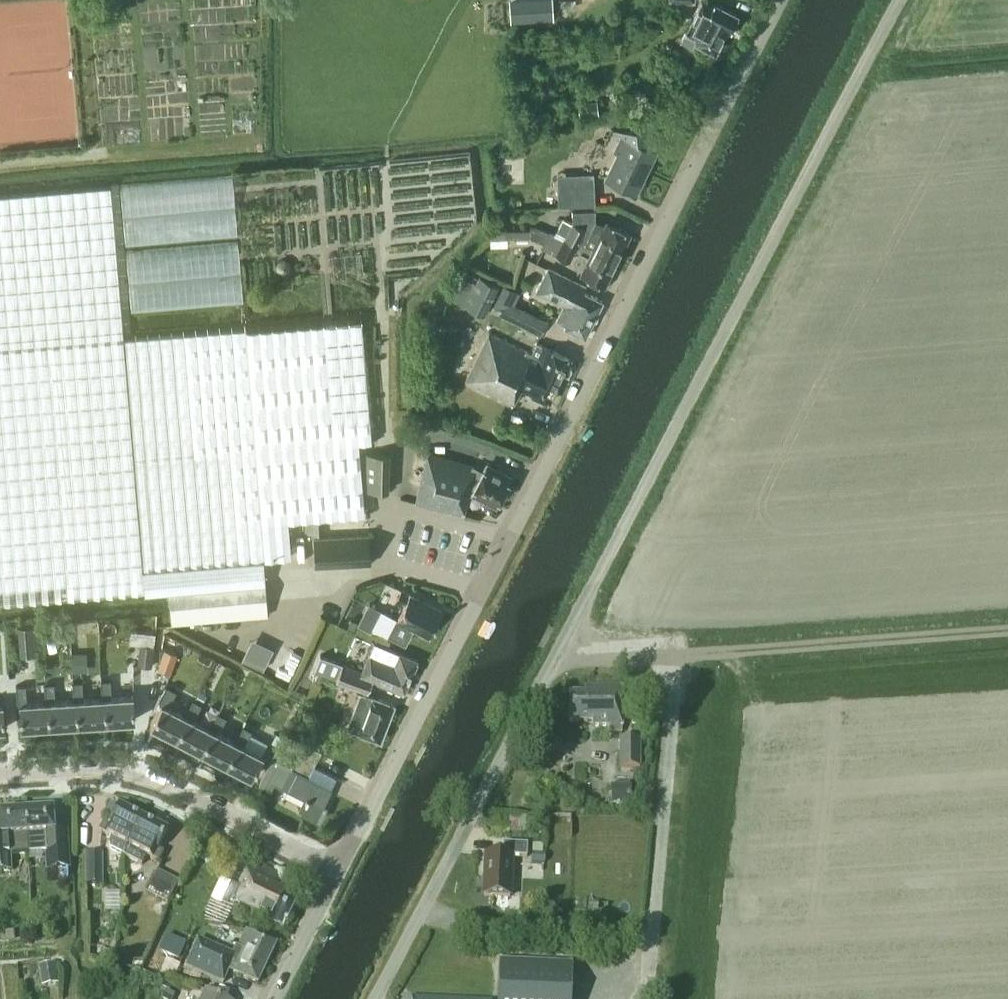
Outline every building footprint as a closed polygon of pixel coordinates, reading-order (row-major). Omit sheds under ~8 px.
[(268,1),(214,3),(214,0),(199,0),(200,22),(209,21),(233,21),(233,35),(269,34),(268,1)] [(510,22),(553,19),(552,0),(509,0),(510,22)] [(713,6),(702,0),(685,30),(696,36),(694,40),(715,52),(727,28),(729,29),(738,14),(715,1),(713,6)] [(239,110),(265,109),(265,91),(238,92),(239,110)] [(578,103),(580,116),(599,114),(598,101),(578,103)] [(618,151),(605,178),(635,192),(655,150),(654,149),(650,126),(617,131),(617,133),(621,135),(614,150),(618,151)] [(237,235),(232,175),(120,184),(125,245),(237,235)] [(123,328),(111,185),(0,194),(0,339),(123,328)] [(594,187),(558,189),(558,205),(595,204),(594,187)] [(556,231),(555,235),(561,237),(566,239),(576,245),(578,246),(580,242),(593,248),(617,260),(630,233),(606,221),(604,225),(595,221),(595,209),(572,210),(572,222),(570,223),(563,218),(557,231),(556,231)] [(561,237),(554,252),(556,253),(569,259),(574,248),(581,252),(574,264),(583,269),(580,273),(604,285),(617,260),(593,248),(580,242),(578,246),(576,245),(566,239),(561,237)] [(243,302),(238,242),(126,251),(131,311),(243,302)] [(291,266),(290,260),(286,256),(280,257),(276,262),(277,268),(281,272),(287,271),(291,266)] [(585,286),(548,268),(536,292),(564,305),(557,320),(565,324),(564,326),(585,336),(602,301),(582,291),(585,286)] [(498,286),(479,277),(465,306),(484,315),(498,286)] [(520,291),(503,283),(492,306),(499,309),(497,313),(511,320),(540,334),(547,321),(514,304),(520,291)] [(0,339),(0,602),(144,591),(145,593),(169,591),(171,623),(267,615),(263,560),(264,560),(264,556),(290,554),(287,519),(351,514),(364,513),(358,440),(371,439),(361,320),(245,329),(124,339),(123,328),(0,339)] [(531,352),(490,332),(466,381),(467,385),(511,405),(520,386),(550,400),(570,359),(536,343),(531,352)] [(390,451),(365,451),(364,489),(389,490),(390,451)] [(472,465),(429,453),(416,501),(426,503),(462,512),(469,490),(495,503),(509,475),(487,464),(483,471),(472,465)] [(370,563),(369,534),(313,536),(314,566),(370,563)] [(396,618),(389,634),(404,642),(405,641),(412,626),(428,635),(442,609),(401,589),(396,599),(404,603),(396,618)] [(371,630),(382,608),(369,601),(358,624),(371,630)] [(56,640),(67,639),(66,621),(55,622),(56,640)] [(39,653),(37,624),(18,626),(19,654),(39,653)] [(256,634),(246,655),(268,664),(277,643),(256,634)] [(399,653),(375,643),(370,654),(369,654),(362,671),(343,664),(320,654),(314,669),(337,679),(367,690),(372,679),(402,691),(416,659),(399,652),(399,653)] [(140,644),(138,663),(152,665),(155,646),(154,645),(141,644),(140,644)] [(176,653),(163,649),(158,668),(171,672),(176,653)] [(82,651),(72,651),(72,670),(83,670),(82,651)] [(105,697),(106,721),(135,719),(133,694),(111,697),(110,683),(100,683),(101,698),(105,697)] [(620,732),(620,684),(582,684),(582,694),(569,694),(569,722),(591,722),(591,727),(607,727),(607,732),(620,732)] [(76,699),(77,722),(106,721),(105,697),(101,698),(83,699),(82,685),(72,685),(73,700),(76,699)] [(47,701),(49,724),(77,722),(76,699),(73,700),(55,701),(53,686),(44,687),(45,701),(47,701)] [(20,726),(49,724),(47,701),(45,701),(26,702),(25,688),(16,689),(17,703),(19,703),(20,726)] [(187,715),(184,714),(168,705),(174,694),(165,689),(159,701),(161,703),(151,723),(176,737),(187,715)] [(373,697),(360,692),(347,727),(359,732),(359,733),(380,741),(394,704),(373,695),(373,697)] [(187,715),(176,737),(201,750),(212,729),(209,728),(192,719),(199,707),(190,702),(184,714),(187,715)] [(212,729),(201,750),(226,763),(237,742),(234,740),(218,732),(224,720),(215,715),(209,728),(212,729)] [(237,742),(226,763),(251,776),(263,755),(243,745),(249,733),(240,728),(234,740),(237,742)] [(279,745),(284,736),(277,732),(272,741),(279,745)] [(279,745),(278,747),(313,765),(320,751),(285,733),(284,736),(279,745)] [(638,739),(619,739),(619,767),(638,767),(638,739)] [(277,747),(259,781),(270,787),(273,780),(304,797),(298,810),(320,820),(327,806),(323,804),(331,788),(307,776),(313,765),(278,747),(277,747)] [(615,803),(630,803),(630,788),(615,788),(615,803)] [(110,849),(125,856),(143,819),(119,807),(110,826),(104,823),(99,832),(111,838),(108,843),(110,849)] [(53,810),(24,812),(26,852),(46,851),(47,864),(53,870),(54,879),(69,879),(67,850),(66,831),(54,832),(53,810)] [(26,852),(24,812),(0,813),(0,872),(11,872),(10,853),(26,852)] [(168,831),(143,819),(125,856),(141,865),(146,856),(159,863),(164,853),(159,850),(168,831)] [(528,843),(503,842),(503,854),(486,854),(485,896),(511,897),(512,856),(528,856),(528,843)] [(103,852),(85,852),(85,885),(103,885),(103,852)] [(545,863),(546,853),(532,853),(532,862),(545,863)] [(280,875),(250,861),(245,871),(246,872),(238,887),(232,885),(232,883),(222,878),(201,922),(224,925),(225,925),(233,909),(259,921),(261,918),(283,929),(296,899),(286,895),(288,890),(276,885),(280,875)] [(178,881),(158,871),(147,892),(168,902),(178,881)] [(198,940),(187,968),(223,983),(229,970),(257,983),(276,943),(246,931),(238,948),(236,947),(233,955),(198,940)] [(499,961),(498,998),(573,998),(574,964),(499,961)] [(58,984),(55,963),(38,966),(42,986),(58,984)] [(166,990),(163,998),(172,998),(175,994),(166,990)] [(201,998),(222,998),(205,991),(201,998)]
